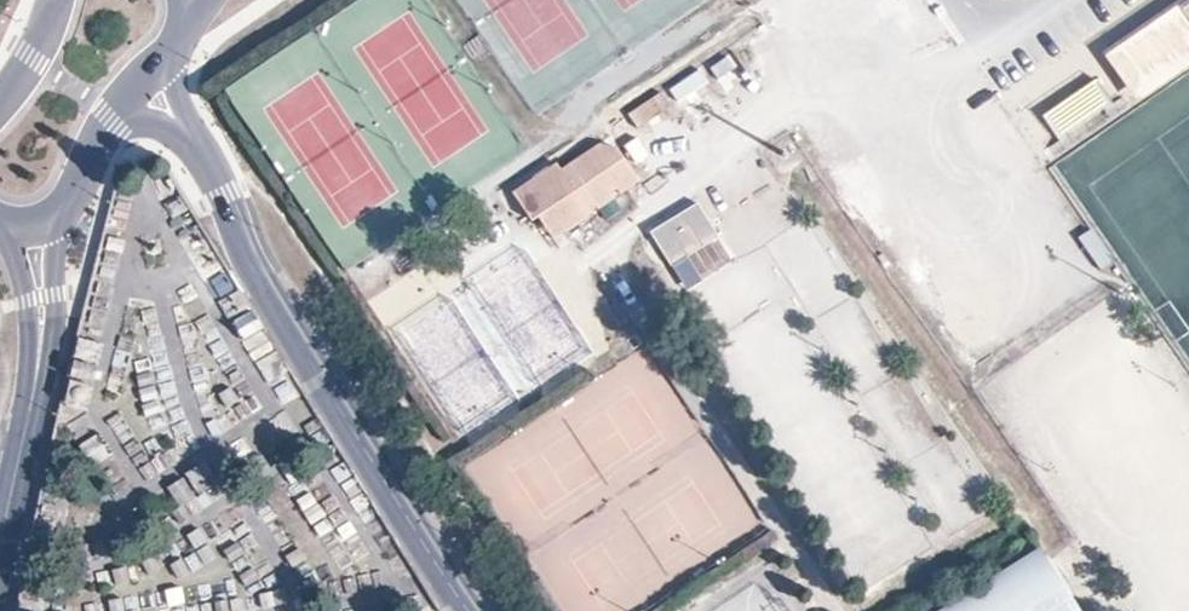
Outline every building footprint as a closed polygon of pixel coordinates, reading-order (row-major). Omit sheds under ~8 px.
[(1177,4),(1188,21),(1188,0),(1182,0),(1177,4)] [(1057,138),(1113,107),(1099,83),(1043,115),(1057,138)] [(627,113),(646,156),(683,139),(664,96),(627,113)] [(603,157),(595,147),(558,170),(554,163),(511,192),(511,194),(529,220),(535,216),(551,240),(590,215),(588,212),(596,207),(598,210),(614,200),(607,191),(613,186),(620,195),(638,183),(616,150),(603,157)] [(616,150),(595,147),(603,157),(616,150)] [(698,209),(652,237),(671,269),(717,241),(698,209)] [(1043,555),(1038,547),(937,610),(954,610),(1043,555)] [(954,610),(1079,610),(1043,555),(954,610)]
